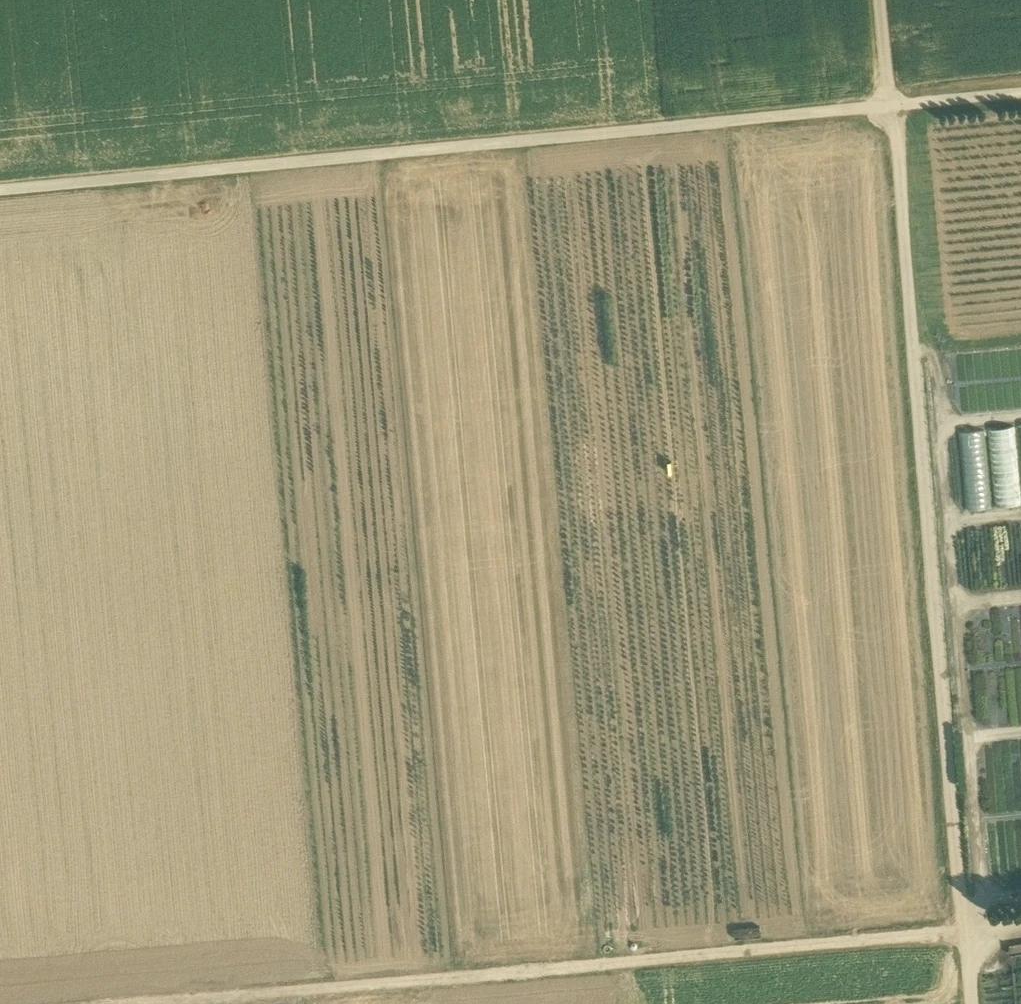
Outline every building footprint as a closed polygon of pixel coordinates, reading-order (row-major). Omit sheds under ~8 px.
[(958,430),(965,508),(1020,503),(1020,424),(958,430)]
